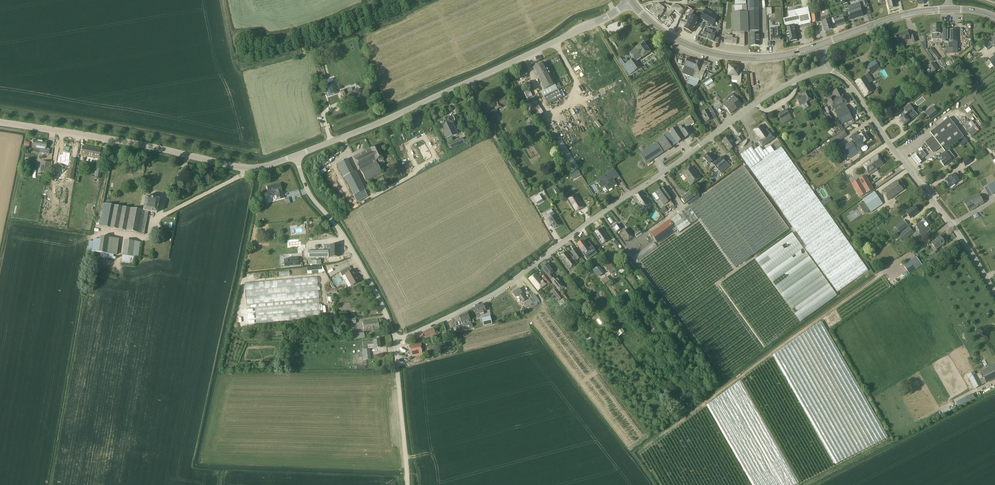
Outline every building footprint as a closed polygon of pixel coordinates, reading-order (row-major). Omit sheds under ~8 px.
[(750,34),(750,46),(759,46),(759,31),(759,11),(759,0),(748,0),(748,12),(749,11),(750,31),(750,34)] [(784,27),(788,42),(797,40),(794,25),(798,24),(798,26),(810,24),(810,21),(811,21),(808,8),(809,8),(808,0),(801,0),(803,9),(794,11),(795,16),(783,19),(784,27)] [(889,8),(896,6),(895,0),(887,0),(889,8)] [(646,7),(646,9),(658,19),(662,14),(663,13),(668,17),(674,10),(682,16),(685,11),(678,5),(672,5),(671,7),(668,5),(656,4),(649,5),(647,6),(646,7)] [(724,44),(736,45),(744,46),(745,32),(748,32),(747,12),(746,12),(746,5),(742,5),(739,5),(739,7),(734,7),(735,12),(732,12),(732,33),(732,37),(725,36),(724,44)] [(682,16),(680,18),(687,22),(684,28),(692,32),(699,20),(693,18),(694,17),(692,15),(694,11),(687,7),(685,11),(682,16)] [(847,8),(848,11),(851,18),(854,16),(855,18),(863,15),(860,7),(852,9),(851,7),(847,8)] [(712,13),(705,9),(700,17),(713,25),(717,18),(711,15),(712,13)] [(832,24),(835,23),(836,27),(842,25),(845,24),(843,17),(836,19),(836,17),(830,18),(832,24)] [(822,21),(825,31),(833,29),(829,19),(822,21)] [(957,29),(940,29),(940,25),(932,25),(932,34),(940,34),(942,34),(942,42),(948,42),(948,48),(957,48),(957,29)] [(770,26),(771,41),(780,40),(779,26),(770,26)] [(706,28),(702,38),(707,40),(711,30),(706,28)] [(711,30),(707,40),(713,42),(716,33),(718,33),(719,30),(713,28),(712,31),(711,30)] [(895,35),(898,43),(910,40),(907,31),(895,35)] [(917,42),(917,41),(919,40),(918,34),(915,35),(915,34),(910,36),(912,43),(917,42)] [(994,46),(994,36),(989,41),(988,40),(982,44),(987,50),(992,46),(993,47),(994,46)] [(642,57),(643,58),(651,52),(643,42),(635,48),(636,48),(630,53),(634,59),(623,66),(629,75),(640,67),(636,62),(642,57)] [(932,47),(928,50),(938,63),(941,60),(932,47)] [(701,81),(707,66),(709,67),(710,63),(704,61),(702,64),(687,58),(681,73),(691,77),(694,70),(696,71),(693,78),(701,81)] [(866,66),(871,74),(878,70),(878,71),(881,69),(875,60),(866,66)] [(934,62),(928,66),(932,73),(938,69),(934,62)] [(544,63),(539,65),(546,78),(550,76),(544,63)] [(555,85),(550,76),(546,78),(539,65),(533,68),(544,90),(555,85)] [(741,83),(741,75),(738,75),(738,66),(729,65),(728,75),(732,75),(731,80),(737,81),(737,83),(741,83)] [(854,82),(864,98),(874,91),(869,84),(873,81),(869,74),(854,82)] [(334,83),(333,84),(327,86),(331,95),(337,93),(334,83)] [(555,85),(544,90),(544,91),(541,92),(547,105),(561,98),(555,85)] [(340,91),(342,96),(344,101),(361,94),(359,89),(348,93),(346,88),(340,91)] [(527,99),(532,96),(529,88),(523,91),(527,99)] [(847,103),(846,102),(846,101),(839,88),(833,91),(835,95),(832,97),(832,96),(827,99),(832,108),(833,110),(847,103)] [(805,102),(806,103),(812,99),(808,91),(801,95),(802,96),(796,99),(800,105),(805,102)] [(496,110),(503,107),(502,106),(508,104),(505,97),(499,100),(499,99),(492,102),(496,110)] [(726,101),(722,104),(730,114),(741,105),(735,97),(728,103),(726,101)] [(713,106),(717,111),(723,105),(719,101),(713,106)] [(907,113),(905,115),(899,119),(902,122),(901,123),(904,126),(910,121),(908,119),(913,115),(911,114),(915,111),(909,104),(903,108),(905,111),(907,113)] [(835,111),(836,114),(842,125),(853,119),(847,108),(846,105),(835,111)] [(712,119),(716,117),(710,106),(706,109),(707,110),(702,113),(703,116),(702,116),(705,123),(712,119)] [(930,110),(929,109),(925,112),(927,115),(930,119),(938,113),(935,109),(933,108),(930,110)] [(790,114),(786,109),(777,115),(781,120),(790,114)] [(489,123),(493,131),(499,128),(495,121),(495,120),(497,119),(494,113),(486,117),(489,123)] [(443,119),(443,120),(440,122),(442,127),(447,139),(458,134),(453,123),(453,122),(455,121),(455,120),(454,117),(452,117),(451,117),(447,119),(446,117),(443,119)] [(679,129),(681,131),(685,138),(691,134),(687,128),(694,123),(690,117),(664,135),(672,147),(684,138),(678,129),(679,129)] [(925,143),(933,153),(941,147),(945,152),(964,137),(949,118),(930,133),(933,137),(925,143)] [(963,127),(972,138),(977,134),(969,122),(963,127)] [(762,147),(768,143),(775,138),(771,134),(770,134),(763,124),(752,132),(757,138),(756,139),(762,147)] [(844,131),(832,139),(835,143),(847,135),(844,131)] [(857,147),(863,143),(868,139),(864,133),(859,136),(857,133),(850,137),(857,147)] [(523,135),(516,139),(519,145),(524,142),(525,144),(528,143),(523,135)] [(729,150),(733,148),(736,146),(729,136),(722,141),(729,150)] [(465,143),(463,138),(453,142),(452,138),(448,140),(449,143),(448,144),(450,149),(465,143)] [(556,142),(562,153),(568,150),(562,139),(556,142)] [(50,149),(46,149),(47,142),(34,140),(32,152),(49,155),(50,149)] [(657,142),(648,148),(639,154),(646,165),(664,153),(657,142)] [(851,142),(843,148),(842,149),(848,158),(858,151),(851,142)] [(377,145),(353,157),(359,169),(373,162),(359,170),(365,181),(382,173),(376,161),(376,160),(382,157),(377,145)] [(754,145),(751,148),(740,155),(767,192),(768,192),(807,247),(805,248),(837,292),(868,270),(837,226),(814,194),(781,147),(770,155),(766,149),(763,151),(760,146),(757,148),(754,145)] [(83,146),(81,155),(99,158),(101,149),(83,146)] [(951,161),(950,159),(954,156),(949,150),(945,153),(945,152),(938,157),(941,161),(941,162),(944,166),(951,161)] [(713,164),(720,173),(729,165),(722,157),(716,162),(714,160),(716,158),(713,155),(711,156),(709,154),(704,158),(709,164),(711,162),(713,165),(713,164)] [(883,164),(876,155),(862,164),(869,174),(883,164)] [(971,162),(967,157),(967,156),(961,161),(965,167),(971,162)] [(58,159),(56,167),(57,168),(57,167),(60,167),(60,169),(61,169),(61,168),(66,169),(66,170),(67,171),(67,167),(70,167),(68,176),(67,176),(66,182),(72,183),(72,184),(75,163),(75,164),(71,163),(70,163),(70,165),(68,164),(69,159),(62,158),(62,157),(61,160),(58,159)] [(915,157),(910,160),(916,168),(921,165),(915,157)] [(325,160),(314,165),(316,170),(327,166),(325,160)] [(39,172),(48,173),(50,163),(41,161),(39,172)] [(682,174),(691,186),(701,178),(692,166),(682,174)] [(670,220),(677,230),(679,233),(698,219),(733,268),(789,229),(744,167),(700,198),(698,196),(687,203),(689,206),(670,220)] [(353,173),(351,168),(341,173),(344,177),(346,181),(356,176),(354,172),(353,173)] [(602,189),(604,187),(607,191),(617,184),(614,180),(619,176),(614,169),(607,174),(608,176),(601,181),(599,179),(596,181),(602,189)] [(957,172),(954,174),(950,176),(948,177),(948,178),(945,180),(950,187),(959,181),(958,179),(960,177),(957,172)] [(851,183),(859,198),(874,190),(866,175),(851,183)] [(882,191),(888,200),(903,190),(896,181),(882,191)] [(992,195),(994,194),(994,181),(987,186),(988,187),(984,189),(989,197),(992,195)] [(283,198),(282,192),(280,184),(267,187),(269,195),(275,193),(277,200),(283,198)] [(556,185),(552,188),(556,195),(560,193),(556,185)] [(367,196),(362,186),(352,191),(357,201),(367,196)] [(655,193),(664,205),(672,200),(663,187),(655,193)] [(633,197),(642,210),(650,204),(641,191),(633,197)] [(689,192),(681,198),(685,204),(694,198),(689,192)] [(883,204),(874,192),(862,200),(871,213),(883,204)] [(569,204),(570,204),(575,212),(584,207),(577,194),(567,200),(569,203),(568,203),(569,204)] [(983,194),(979,196),(979,195),(964,203),(969,212),(983,203),(987,201),(983,194)] [(540,195),(534,198),(538,205),(543,201),(540,195)] [(158,199),(149,198),(146,197),(143,210),(104,203),(100,226),(144,234),(148,211),(156,213),(158,199)] [(865,214),(869,211),(864,203),(860,206),(865,214)] [(915,208),(914,207),(906,213),(910,218),(918,212),(917,210),(918,210),(916,207),(915,208)] [(549,227),(552,225),(554,228),(560,225),(553,212),(547,216),(545,213),(542,215),(549,227)] [(931,231),(927,227),(930,224),(926,218),(916,226),(919,230),(918,231),(919,232),(919,234),(922,238),(931,231)] [(677,230),(670,220),(651,234),(656,241),(673,230),(674,232),(677,230)] [(903,221),(895,227),(899,232),(907,226),(903,221)] [(618,223),(612,226),(615,232),(621,229),(618,223)] [(902,243),(914,233),(909,227),(907,229),(897,237),(902,243)] [(594,234),(601,245),(609,239),(602,228),(594,234)] [(633,237),(626,228),(621,231),(628,241),(633,237)] [(634,247),(650,237),(647,232),(626,245),(631,254),(636,251),(634,247)] [(837,296),(792,233),(755,259),(800,322),(837,296)] [(89,241),(88,251),(117,255),(119,239),(101,236),(99,238),(99,240),(94,239),(93,242),(89,241)] [(931,243),(936,250),(945,243),(940,237),(931,243)] [(122,255),(123,255),(122,264),(133,266),(135,258),(139,258),(141,242),(134,242),(134,241),(124,240),(122,255)] [(583,241),(577,245),(582,251),(584,253),(583,254),(586,257),(595,251),(589,242),(586,244),(583,241)] [(329,243),(329,255),(337,255),(337,243),(329,243)] [(567,251),(559,257),(566,266),(566,267),(568,270),(578,263),(575,260),(576,259),(577,260),(581,257),(575,249),(571,252),(574,256),(572,258),(567,251)] [(285,266),(299,265),(298,257),(289,258),(290,262),(284,262),(285,266)] [(916,257),(904,266),(909,274),(922,265),(916,257)] [(542,268),(548,276),(551,280),(551,281),(557,289),(563,284),(557,276),(555,277),(552,273),(555,271),(548,263),(542,268)] [(324,271),(322,266),(307,268),(307,274),(319,273),(322,273),(324,271)] [(598,266),(593,270),(598,277),(603,273),(598,266)] [(345,275),(351,286),(359,282),(352,270),(351,271),(349,267),(340,272),(342,277),(345,275)] [(547,285),(543,280),(543,281),(536,273),(529,279),(538,291),(547,285)] [(551,283),(545,275),(542,277),(548,285),(551,283)] [(317,277),(245,283),(247,305),(319,299),(317,277)] [(516,298),(516,297),(518,300),(520,298),(523,302),(527,299),(519,288),(513,293),(516,298)] [(562,297),(556,289),(553,292),(559,300),(562,297)] [(524,303),(527,307),(536,301),(533,296),(530,298),(524,303)] [(319,302),(255,308),(256,324),(320,318),(319,302)] [(486,310),(483,304),(473,309),(476,315),(486,310)] [(468,313),(459,317),(462,324),(464,327),(469,325),(470,328),(473,327),(470,320),(468,313)] [(490,316),(482,318),(484,326),(492,324),(490,316)] [(363,322),(364,331),(379,329),(377,320),(370,320),(370,321),(363,322)] [(435,327),(433,328),(423,332),(424,333),(417,336),(419,340),(426,337),(426,338),(436,333),(438,333),(437,331),(437,330),(437,329),(436,328),(436,327),(435,327)] [(365,338),(364,332),(357,333),(356,331),(350,332),(351,340),(365,338)] [(368,346),(373,345),(374,348),(380,348),(379,340),(362,342),(363,349),(362,350),(363,360),(371,359),(370,349),(369,349),(368,346)] [(409,346),(411,354),(423,352),(421,344),(409,346)] [(435,346),(428,348),(430,354),(430,355),(436,354),(435,353),(436,353),(435,346)] [(986,383),(986,384),(994,379),(994,366),(994,364),(980,372),(976,374),(969,378),(975,389),(982,385),(986,383)] [(957,407),(974,399),(972,393),(954,402),(957,407)]
